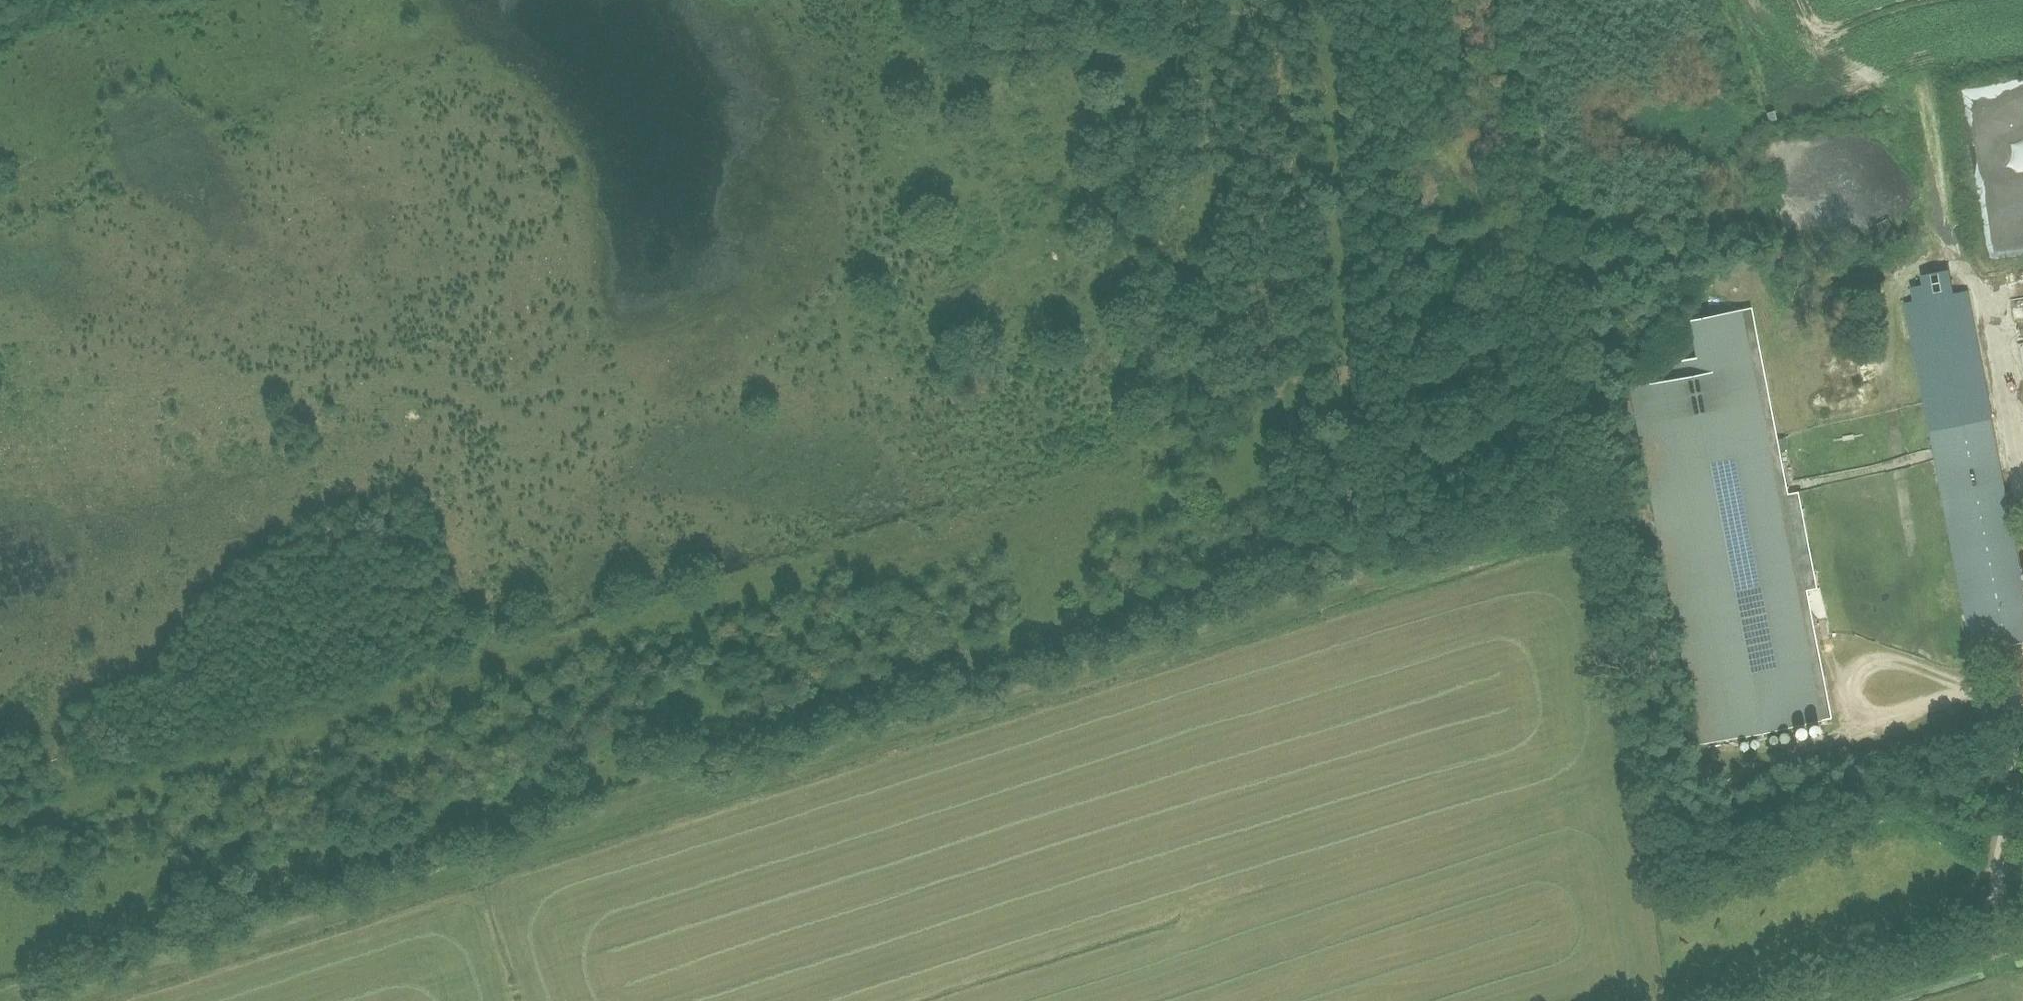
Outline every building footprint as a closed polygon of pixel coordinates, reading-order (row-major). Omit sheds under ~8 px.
[(1965,290),(1953,292),(1949,269),(1921,274),(1923,285),(1911,287),(1913,300),(1904,302),(1963,612),(1972,611),(1979,650),(1981,650),(2022,642),(2022,588),(1991,420),(1990,420),(1965,290)] [(1750,307),(1687,319),(1694,356),(1664,362),(1668,379),(1628,386),(1697,747),(1829,721),(1804,589),(1814,587),(1796,491),(1785,493),(1750,307)]
